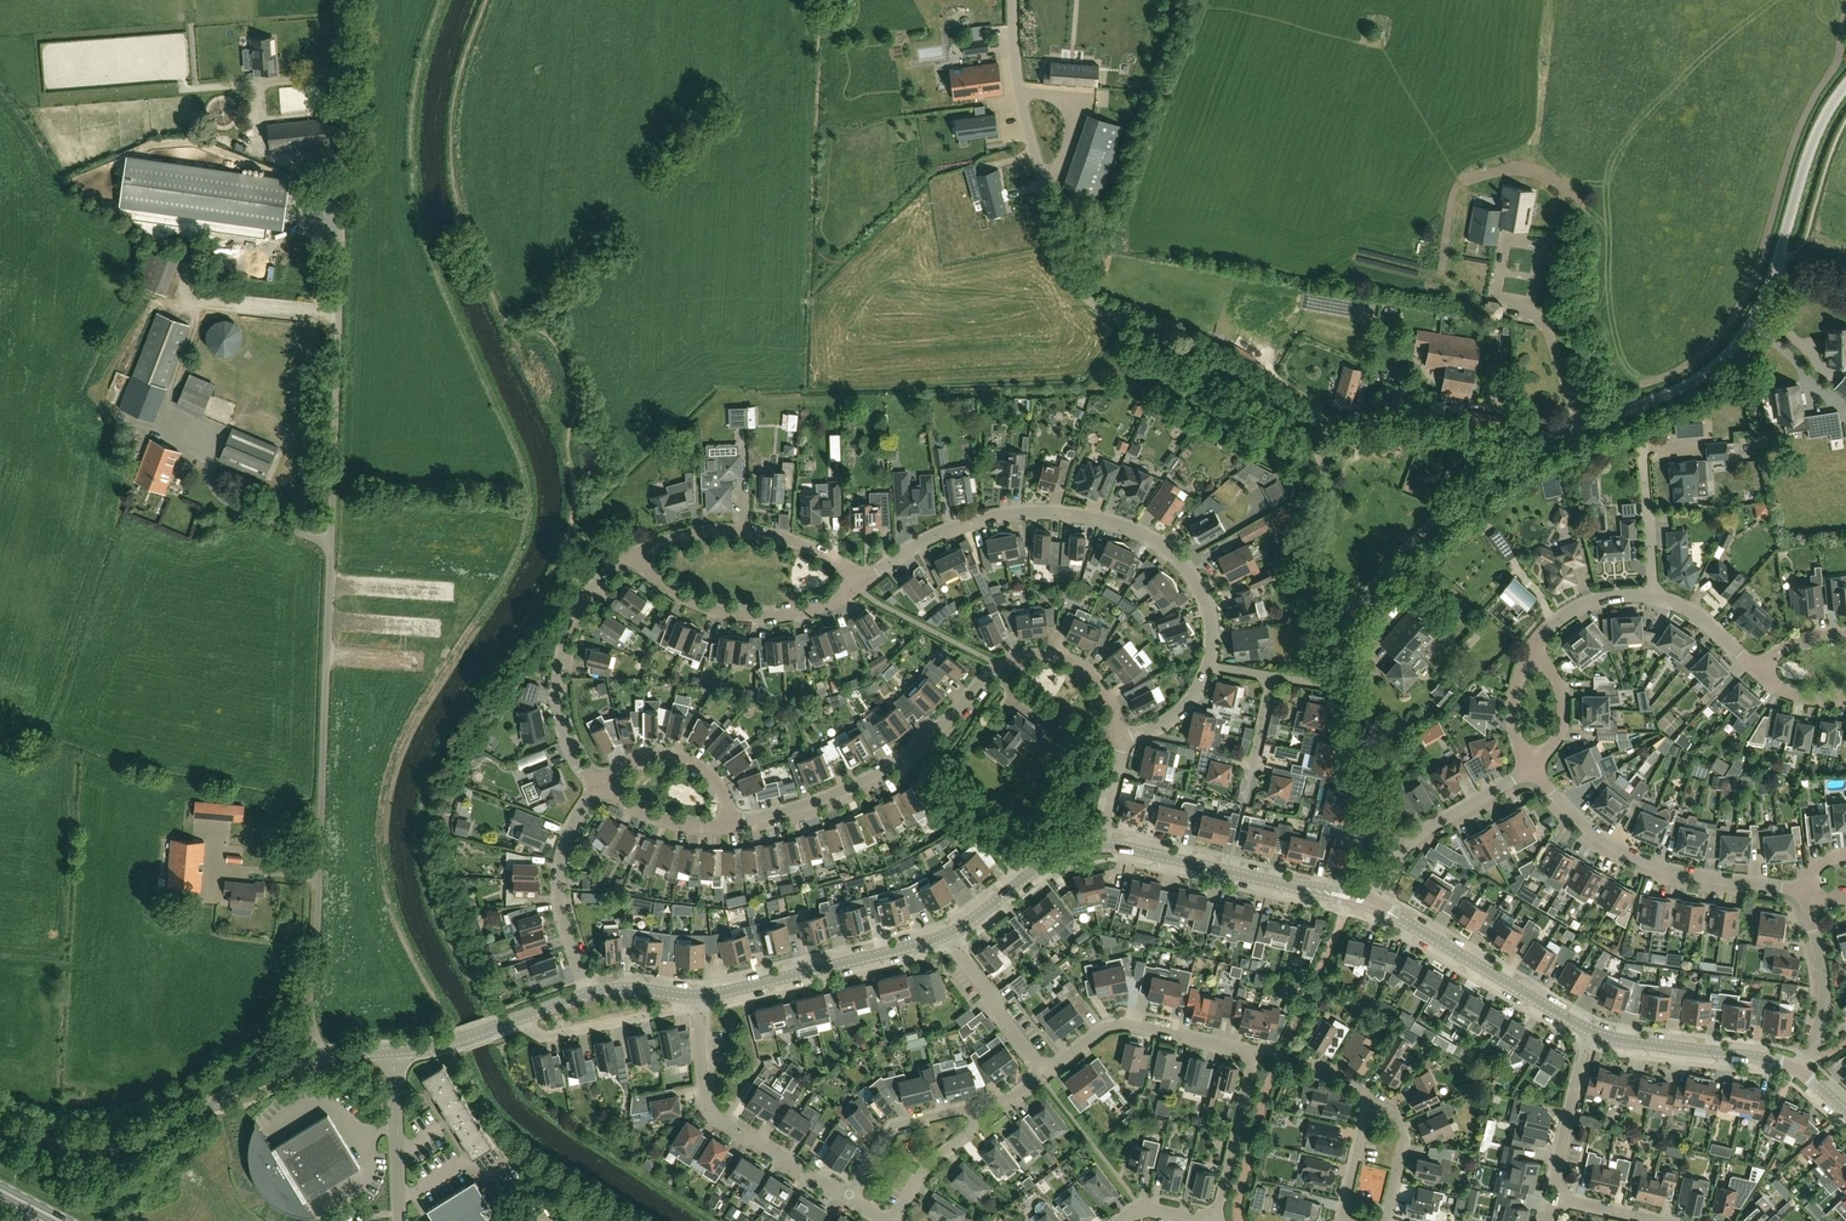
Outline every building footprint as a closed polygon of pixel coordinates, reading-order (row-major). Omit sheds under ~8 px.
[(254,67),(261,67),(262,75),(277,74),(275,54),(271,55),(270,38),(252,39),(254,67)] [(972,42),(973,53),(988,51),(986,40),(972,42)] [(1041,49),(1040,70),(1076,73),(1075,81),(1095,82),(1098,46),(1078,44),(1078,52),(1041,49)] [(1001,93),(997,63),(951,69),(955,99),(1001,93)] [(998,132),(995,113),(954,119),(955,120),(957,120),(959,136),(957,136),(957,138),(998,132)] [(1089,115),(1080,138),(1116,150),(1124,127),(1089,115)] [(331,143),(328,119),(268,125),(270,149),(331,143)] [(128,156),(121,206),(283,229),(290,180),(128,156)] [(977,172),(975,166),(965,168),(966,175),(977,172)] [(1001,177),(999,169),(976,175),(988,217),(1007,212),(1001,190),(1003,190),(1000,177),(1001,177)] [(1069,173),(1064,187),(1092,196),(1099,199),(1101,193),(1104,185),(1069,173)] [(1501,226),(1509,228),(1526,231),(1533,191),(1506,186),(1501,210),(1488,207),(1487,210),(1475,208),(1471,232),(1469,232),(1468,239),(1497,245),(1499,231),(1497,231),(1498,226),(1501,226)] [(1487,301),(1484,317),(1499,319),(1502,304),(1487,301)] [(155,422),(191,325),(157,312),(120,408),(155,422)] [(234,355),(238,352),(241,347),(242,341),(241,336),(239,331),(235,327),(230,324),(224,323),(219,325),(214,327),(210,332),(208,337),(208,342),(210,348),(213,352),(217,356),(223,357),(228,357),(234,355)] [(1828,329),(1828,365),(1845,365),(1845,329),(1828,329)] [(1446,369),(1445,375),(1451,376),(1455,350),(1450,349),(1452,335),(1418,330),(1415,343),(1429,346),(1426,366),(1446,369)] [(1479,340),(1452,335),(1450,349),(1455,350),(1451,376),(1445,375),(1442,394),(1470,398),(1479,340)] [(1335,402),(1351,407),(1358,382),(1366,384),(1369,373),(1345,366),(1335,402)] [(190,373),(176,405),(202,417),(216,384),(190,373)] [(1845,395),(1845,382),(1842,379),(1836,387),(1845,395)] [(1838,411),(1835,411),(1835,413),(1817,416),(1817,414),(1803,416),(1798,385),(1774,389),(1779,422),(1798,419),(1799,424),(1806,423),(1809,437),(1830,434),(1830,439),(1842,437),(1838,411)] [(1394,388),(1392,405),(1407,408),(1410,390),(1394,388)] [(1138,405),(1134,414),(1140,416),(1143,407),(1138,405)] [(745,407),(729,408),(730,425),(746,425),(745,407)] [(1692,423),(1693,435),(1703,434),(1702,422),(1692,423)] [(266,477),(279,445),(234,427),(220,459),(266,477)] [(135,480),(164,493),(180,452),(151,439),(135,480)] [(1123,441),(1119,449),(1124,452),(1128,443),(1123,441)] [(1726,442),(1706,444),(1707,459),(1727,458),(1726,442)] [(794,456),(795,445),(784,445),(783,455),(794,456)] [(936,463),(946,462),(944,446),(933,448),(936,463)] [(1013,484),(1021,485),(1025,453),(1008,451),(1007,460),(999,459),(999,461),(991,460),(989,471),(997,472),(996,482),(1002,483),(1001,485),(1013,487),(1013,484)] [(707,489),(708,509),(730,508),(730,488),(731,488),(736,483),(735,477),(741,477),(740,455),(702,456),(702,471),(700,471),(701,490),(707,489)] [(1057,476),(1065,478),(1070,460),(1061,458),(1059,467),(1043,463),(1037,487),(1053,491),(1057,476)] [(1105,497),(1118,466),(1104,460),(1101,467),(1089,463),(1086,471),(1081,469),(1077,480),(1081,482),(1077,490),(1079,491),(1078,493),(1089,498),(1090,495),(1095,498),(1097,493),(1105,497)] [(1705,460),(1695,461),(1695,460),(1669,462),(1671,482),(1674,482),(1675,500),(1692,499),(1692,496),(1697,496),(1697,495),(1707,494),(1705,460)] [(792,487),(793,461),(783,461),(782,471),(774,471),(774,475),(761,474),(760,484),(756,484),(755,495),(759,495),(759,499),(769,500),(770,498),(772,498),(772,501),(783,502),(785,487),(792,487)] [(1263,467),(1250,461),(1241,469),(1258,477),(1263,467)] [(949,494),(951,503),(973,499),(972,491),(976,490),(972,465),(955,468),(956,476),(947,477),(947,478),(943,478),(945,495),(949,494)] [(1126,492),(1142,499),(1152,476),(1136,469),(1135,470),(1124,465),(1117,481),(1128,485),(1126,492)] [(686,480),(686,490),(694,490),(694,472),(685,472),(686,480)] [(931,485),(908,487),(907,472),(895,473),(897,514),(933,512),(931,485)] [(1582,475),(1584,503),(1599,502),(1597,474),(1582,475)] [(1277,479),(1277,477),(1263,485),(1261,486),(1272,505),(1287,496),(1277,479)] [(1168,523),(1183,500),(1175,495),(1180,488),(1167,479),(1147,508),(1168,523)] [(827,482),(827,498),(819,498),(819,494),(801,494),(802,522),(807,522),(809,524),(814,524),(815,521),(820,521),(820,514),(839,514),(838,481),(827,482)] [(671,520),(672,518),(676,517),(673,508),(678,507),(678,508),(688,505),(683,490),(669,494),(669,493),(652,497),(658,521),(662,520),(665,522),(671,520)] [(880,513),(889,513),(887,492),(870,492),(870,504),(860,504),(860,506),(851,506),(851,528),(861,528),(861,530),(871,529),(871,528),(880,527),(880,513)] [(1199,521),(1190,526),(1195,534),(1192,535),(1196,542),(1199,541),(1199,542),(1216,532),(1217,534),(1225,530),(1215,511),(1223,506),(1210,495),(1193,510),(1199,521)] [(1755,505),(1756,518),(1769,516),(1767,503),(1755,505)] [(1553,517),(1552,523),(1556,526),(1562,528),(1566,524),(1572,513),(1560,506),(1553,517)] [(1264,517),(1238,531),(1244,543),(1271,528),(1264,517)] [(1598,560),(1630,558),(1628,538),(1637,538),(1635,519),(1620,520),(1622,535),(1610,536),(1610,539),(1596,540),(1598,560)] [(1057,572),(1058,564),(1060,541),(1050,540),(1051,533),(1048,533),(1048,532),(1036,528),(1032,540),(1035,540),(1034,554),(1048,555),(1048,563),(1051,563),(1050,571),(1057,572)] [(1502,549),(1510,543),(1500,529),(1492,534),(1502,549)] [(1085,544),(1087,543),(1085,531),(1073,534),(1073,535),(1070,534),(1070,541),(1062,541),(1061,565),(1069,565),(1069,556),(1084,557),(1085,544)] [(1725,531),(1718,544),(1725,547),(1732,534),(1725,531)] [(1005,557),(999,532),(988,537),(989,538),(986,539),(987,546),(980,547),(983,565),(984,565),(986,570),(993,569),(991,560),(1005,557)] [(1012,532),(999,532),(1005,557),(1006,566),(1028,561),(1027,556),(1023,538),(1016,540),(1015,533),(1012,533),(1012,532)] [(1671,577),(1690,586),(1699,568),(1690,564),(1689,555),(1687,555),(1685,532),(1668,533),(1669,546),(1673,546),(1674,556),(1669,556),(1671,577)] [(1112,566),(1123,542),(1111,540),(1110,541),(1108,540),(1105,546),(1098,543),(1090,562),(1097,565),(1100,560),(1112,566)] [(1123,542),(1112,566),(1125,571),(1122,580),(1129,583),(1139,561),(1132,558),(1135,552),(1132,551),(1133,550),(1123,542)] [(1549,568),(1552,579),(1551,580),(1550,581),(1550,582),(1549,583),(1549,584),(1549,585),(1549,586),(1550,587),(1550,588),(1551,589),(1552,590),(1553,591),(1554,591),(1555,591),(1556,591),(1557,591),(1558,591),(1559,591),(1560,590),(1561,589),(1562,588),(1563,587),(1563,586),(1563,585),(1575,582),(1571,566),(1584,562),(1578,542),(1563,546),(1564,549),(1554,551),(1542,545),(1540,545),(1539,545),(1538,545),(1537,546),(1536,547),(1535,547),(1534,548),(1533,549),(1533,551),(1532,552),(1532,553),(1532,554),(1533,556),(1533,557),(1534,558),(1534,559),(1535,560),(1536,561),(1546,565),(1547,569),(1549,568)] [(1243,546),(1232,552),(1229,548),(1225,550),(1227,554),(1220,558),(1231,579),(1254,568),(1243,546)] [(982,573),(971,550),(965,553),(962,547),(959,548),(959,547),(946,549),(957,573),(970,567),(975,577),(982,573)] [(937,558),(934,560),(937,566),(931,569),(938,586),(946,582),(944,579),(957,573),(946,549),(937,558)] [(1728,569),(1718,560),(1708,572),(1718,581),(1713,586),(1726,597),(1744,577),(1731,566),(1728,569)] [(1822,585),(1820,566),(1814,567),(1815,574),(1813,574),(1814,585),(1790,588),(1792,604),(1795,604),(1796,612),(1812,610),(1813,616),(1822,615),(1819,585),(1822,585)] [(1144,569),(1135,577),(1132,582),(1137,589),(1143,583),(1152,595),(1173,578),(1162,571),(1160,569),(1150,577),(1144,569)] [(1248,578),(1252,587),(1271,579),(1267,570),(1248,578)] [(930,599),(938,592),(924,575),(918,579),(913,574),(911,575),(900,580),(904,591),(907,590),(915,600),(925,592),(930,599)] [(1525,607),(1526,608),(1537,597),(1513,576),(1503,587),(1517,600),(1511,606),(1519,614),(1525,607)] [(1842,586),(1841,576),(1825,578),(1828,608),(1837,607),(1837,612),(1840,612),(1842,614),(1845,613),(1845,612),(1845,585),(1842,586)] [(1178,590),(1173,578),(1152,595),(1161,606),(1159,608),(1163,614),(1178,603),(1173,597),(1179,592),(1177,590),(1178,590)] [(1001,591),(999,584),(989,587),(991,594),(1001,591)] [(652,605),(635,592),(636,590),(625,585),(620,597),(621,597),(619,599),(625,604),(620,610),(638,624),(652,605)] [(1063,587),(1062,596),(1068,598),(1071,589),(1063,587)] [(1250,588),(1235,592),(1238,604),(1229,607),(1230,611),(1228,613),(1230,617),(1232,618),(1233,623),(1248,619),(1248,621),(1259,618),(1254,600),(1253,600),(1250,588)] [(1745,590),(1732,605),(1742,613),(1735,620),(1743,627),(1744,625),(1757,637),(1762,631),(1766,630),(1767,626),(1773,619),(1750,599),(1752,596),(1745,590)] [(1117,592),(1112,600),(1118,603),(1122,595),(1117,592)] [(894,606),(895,605),(899,602),(893,595),(886,601),(885,601),(894,606)] [(946,604),(939,610),(945,617),(951,613),(946,604)] [(1048,633),(1047,625),(1054,624),(1052,607),(1045,608),(1040,605),(1030,606),(1030,613),(1033,635),(1048,633)] [(1137,607),(1130,612),(1133,616),(1139,611),(1137,607)] [(867,652),(874,647),(868,637),(880,629),(873,618),(875,616),(866,608),(857,617),(858,617),(856,619),(859,625),(853,629),(867,652)] [(1076,614),(1068,611),(1061,627),(1068,630),(1065,637),(1079,643),(1088,623),(1092,614),(1078,608),(1076,614)] [(1016,609),(1002,611),(1006,621),(1010,630),(1018,629),(1019,637),(1033,635),(1030,613),(1016,615),(1016,609)] [(985,637),(983,638),(991,648),(1000,640),(999,639),(1002,638),(999,632),(1006,629),(998,610),(978,619),(980,624),(979,625),(985,637)] [(1180,611),(1156,619),(1159,629),(1163,627),(1170,647),(1192,640),(1190,634),(1194,632),(1187,622),(1186,622),(1185,619),(1183,620),(1180,611)] [(1419,655),(1427,662),(1419,655),(1437,636),(1409,611),(1392,630),(1410,646),(1409,647),(1419,655)] [(601,636),(615,646),(620,649),(632,630),(614,618),(615,616),(603,612),(599,623),(600,624),(599,626),(605,630),(601,636)] [(1624,617),(1624,614),(1614,615),(1614,617),(1612,617),(1613,633),(1604,636),(1610,652),(1614,651),(1614,641),(1628,641),(1626,616),(1624,617)] [(1629,616),(1626,616),(1628,641),(1641,640),(1642,647),(1647,648),(1651,634),(1641,631),(1640,616),(1638,616),(1638,614),(1629,614),(1629,616)] [(680,651),(682,647),(692,622),(679,621),(679,622),(676,621),(674,627),(667,625),(659,644),(667,647),(666,648),(680,653),(680,651)] [(1149,621),(1139,625),(1146,633),(1152,631),(1149,621)] [(680,653),(700,661),(708,641),(701,638),(704,632),(701,631),(702,630),(692,622),(682,647),(680,651),(680,653)] [(1680,629),(1681,628),(1673,622),(1671,624),(1670,623),(1661,636),(1651,634),(1647,648),(1653,649),(1657,651),(1662,647),(1668,651),(1682,631),(1680,629)] [(1109,628),(1102,625),(1101,628),(1088,623),(1079,643),(1093,648),(1095,642),(1102,645),(1109,628)] [(645,624),(641,629),(656,641),(658,635),(651,629),(645,624)] [(849,630),(842,632),(840,625),(837,626),(837,625),(825,626),(833,651),(846,646),(848,652),(859,648),(849,630)] [(822,655),(833,651),(825,626),(814,633),(815,634),(812,635),(814,642),(807,644),(814,665),(824,662),(822,655)] [(1235,658),(1259,655),(1257,645),(1269,644),(1267,627),(1232,632),(1235,658)] [(1610,652),(1604,636),(1595,639),(1585,627),(1584,628),(1582,627),(1575,633),(1576,634),(1574,636),(1589,655),(1600,646),(1604,651),(1609,650),(1610,652)] [(1427,662),(1419,655),(1409,647),(1410,646),(1392,630),(1380,642),(1399,659),(1386,674),(1403,689),(1416,674),(1415,672),(1419,668),(1420,670),(1427,662)] [(1682,631),(1668,651),(1675,655),(1673,661),(1676,664),(1675,667),(1679,671),(1691,657),(1685,652),(1694,639),(1692,637),(1693,636),(1685,630),(1684,632),(1682,631)] [(717,658),(731,660),(735,634),(723,636),(720,636),(719,643),(711,642),(708,660),(717,661),(717,658)] [(756,648),(748,647),(749,640),(747,640),(747,639),(735,634),(731,660),(746,662),(745,665),(753,666),(756,648)] [(783,661),(780,635),(768,640),(769,641),(766,641),(767,648),(759,649),(761,666),(769,666),(769,671),(784,670),(783,661)] [(797,660),(797,663),(805,662),(803,645),(796,645),(796,638),(793,638),(793,637),(780,635),(783,661),(797,660)] [(1572,638),(1571,636),(1563,642),(1565,644),(1563,645),(1564,647),(1563,648),(1566,653),(1568,651),(1573,658),(1569,661),(1574,667),(1578,663),(1581,667),(1592,659),(1589,655),(1574,636),(1572,638)] [(1106,658),(1115,670),(1132,656),(1123,645),(1126,643),(1121,637),(1107,648),(1111,654),(1106,658)] [(609,676),(611,669),(608,668),(611,654),(598,650),(598,648),(586,648),(586,660),(587,660),(586,663),(593,665),(591,672),(609,676)] [(1718,661),(1716,660),(1717,658),(1711,651),(1709,653),(1708,651),(1697,662),(1691,657),(1679,671),(1680,671),(1681,669),(1686,673),(1691,668),(1700,678),(1718,661)] [(1447,663),(1453,669),(1463,659),(1456,653),(1447,663)] [(930,659),(926,664),(941,678),(946,672),(956,680),(960,676),(962,677),(969,669),(957,659),(955,661),(947,654),(942,661),(935,656),(932,660),(930,659)] [(888,662),(883,655),(869,664),(874,673),(883,667),(882,665),(888,662)] [(1148,672),(1143,665),(1141,667),(1132,656),(1115,670),(1124,681),(1130,677),(1134,683),(1148,672)] [(1719,663),(1718,661),(1700,678),(1710,688),(1700,698),(1706,705),(1722,688),(1716,682),(1728,672),(1726,670),(1728,669),(1721,662),(1719,663)] [(1453,669),(1447,663),(1439,672),(1446,679),(1454,669),(1453,669)] [(914,682),(934,703),(937,701),(939,703),(947,695),(935,684),(941,678),(926,664),(922,673),(923,674),(922,675),(914,682)] [(1614,688),(1614,681),(1610,681),(1606,675),(1594,675),(1594,688),(1599,688),(1614,688)] [(1157,702),(1151,689),(1156,686),(1152,678),(1133,687),(1137,695),(1131,698),(1132,701),(1131,701),(1134,713),(1146,710),(1145,708),(1157,702)] [(607,692),(605,681),(597,683),(599,694),(607,692)] [(1442,707),(1453,693),(1444,686),(1444,685),(1439,681),(1430,692),(1435,696),(1432,699),(1442,707)] [(539,685),(529,682),(519,697),(522,699),(520,702),(522,711),(518,712),(525,741),(545,736),(538,708),(533,709),(531,703),(534,703),(539,685)] [(914,682),(899,697),(909,709),(915,704),(926,715),(934,708),(932,705),(934,703),(914,682)] [(1227,704),(1225,711),(1232,713),(1240,714),(1242,707),(1238,706),(1242,686),(1236,685),(1236,686),(1218,682),(1215,691),(1213,690),(1211,700),(1213,700),(1227,704)] [(1728,694),(1722,688),(1706,705),(1714,712),(1727,704),(1733,709),(1749,691),(1747,690),(1748,688),(1741,682),(1740,683),(1738,682),(1728,694)] [(759,686),(758,700),(769,704),(772,696),(765,694),(765,687),(759,686)] [(1583,708),(1583,710),(1607,710),(1607,703),(1619,701),(1617,688),(1614,688),(1599,688),(1599,696),(1583,696),(1583,698),(1581,698),(1581,708),(1583,708)] [(1485,735),(1486,717),(1492,717),(1494,699),(1488,698),(1488,697),(1488,695),(1487,694),(1482,689),(1474,697),(1470,697),(1468,714),(1464,714),(1462,716),(1485,735)] [(1759,697),(1752,691),(1751,693),(1749,691),(1733,709),(1739,715),(1732,726),(1741,733),(1759,713),(1753,708),(1760,701),(1758,699),(1759,697)] [(1308,730),(1310,723),(1324,726),(1328,706),(1321,704),(1323,697),(1311,694),(1309,702),(1308,701),(1306,712),(1297,710),(1293,727),(1306,730),(1308,730)] [(896,706),(886,714),(900,733),(902,731),(904,733),(913,727),(903,714),(909,709),(899,697),(893,702),(896,706)] [(635,698),(635,710),(644,710),(644,700),(643,698),(635,698)] [(644,726),(643,726),(643,735),(647,735),(647,736),(656,738),(656,735),(658,735),(658,723),(668,725),(672,710),(660,707),(660,700),(644,700),(644,710),(644,726)] [(1770,707),(1768,716),(1764,715),(1748,741),(1749,741),(1763,744),(1764,744),(1765,735),(1786,739),(1785,745),(1791,715),(1778,712),(1778,709),(1770,707)] [(1226,719),(1231,720),(1232,713),(1225,711),(1212,708),(1210,715),(1194,711),(1191,725),(1212,730),(1220,732),(1222,723),(1225,721),(1226,719)] [(636,738),(633,726),(643,726),(644,726),(644,710),(635,710),(630,710),(630,715),(617,718),(617,717),(616,717),(620,732),(622,741),(626,741),(635,741),(635,738),(636,738)] [(672,710),(668,725),(666,734),(669,735),(669,736),(677,740),(678,737),(680,738),(683,726),(691,730),(692,730),(699,716),(687,710),(685,714),(672,711),(672,710)] [(1599,724),(1599,732),(1617,732),(1617,724),(1614,724),(1614,720),(1607,718),(1607,710),(1583,710),(1583,713),(1581,713),(1581,722),(1583,722),(1583,724),(1599,724)] [(998,734),(986,749),(988,751),(986,753),(993,758),(995,756),(1005,764),(1017,749),(1015,747),(1022,738),(1032,745),(1043,731),(1018,712),(1007,726),(1009,727),(1001,737),(998,734)] [(900,733),(886,714),(875,722),(871,718),(865,723),(874,736),(880,731),(890,744),(899,737),(897,735),(900,733)] [(610,735),(620,732),(616,717),(604,720),(601,715),(587,722),(603,753),(606,751),(607,752),(615,749),(614,747),(616,746),(610,735)] [(1807,749),(1812,725),(1798,722),(1799,719),(1791,718),(1792,715),(1791,715),(1785,745),(1807,749)] [(699,716),(692,730),(691,730),(687,738),(690,740),(690,741),(697,746),(699,744),(700,745),(706,734),(713,741),(714,741),(724,729),(714,720),(711,723),(699,717),(699,716)] [(867,740),(874,736),(865,723),(862,718),(858,720),(857,724),(858,726),(847,733),(846,730),(845,731),(861,758),(864,757),(865,759),(875,754),(867,740)] [(1839,749),(1844,721),(1835,720),(1835,723),(1821,720),(1816,745),(1839,749)] [(1194,748),(1201,750),(1217,754),(1218,746),(1220,741),(1218,740),(1220,732),(1212,730),(1191,725),(1188,739),(1195,741),(1194,748)] [(1437,738),(1430,726),(1420,734),(1425,744),(1437,738)] [(724,729),(714,741),(713,741),(707,748),(710,750),(709,751),(714,758),(717,756),(718,757),(726,748),(732,756),(732,757),(749,745),(745,738),(741,741),(737,736),(734,739),(724,730),(724,729)] [(1307,752),(1315,754),(1336,759),(1340,745),(1324,742),(1326,734),(1308,730),(1306,730),(1302,744),(1309,745),(1307,752)] [(850,768),(859,762),(858,760),(861,758),(845,731),(827,741),(828,743),(835,757),(842,754),(850,768)] [(1617,740),(1616,740),(1620,749),(1632,745),(1628,735),(1628,732),(1617,732),(1617,740)] [(1666,736),(1663,740),(1671,746),(1674,741),(1666,736)] [(1465,764),(1473,779),(1491,769),(1492,767),(1493,766),(1493,765),(1502,762),(1495,739),(1486,741),(1485,737),(1468,741),(1473,757),(1463,762),(1465,764)] [(1147,745),(1144,759),(1169,765),(1169,766),(1173,767),(1177,752),(1177,753),(1179,745),(1164,742),(1162,749),(1147,745)] [(828,760),(835,757),(828,743),(821,746),(816,748),(818,753),(811,756),(819,778),(823,777),(824,780),(834,776),(828,760)] [(732,757),(732,756),(724,762),(727,765),(726,765),(729,773),(732,772),(733,773),(743,766),(747,776),(761,770),(756,757),(752,759),(745,748),(749,745),(732,757)] [(1276,746),(1274,753),(1286,756),(1288,748),(1276,746)] [(1570,768),(1571,770),(1594,761),(1588,748),(1573,754),(1573,752),(1567,754),(1568,756),(1566,757),(1567,759),(1565,759),(1568,768),(1570,768)] [(794,774),(801,771),(807,786),(817,782),(816,779),(819,778),(811,756),(804,759),(801,751),(800,750),(798,750),(795,750),(794,751),(793,753),(792,755),(788,757),(789,759),(794,774)] [(1217,754),(1201,750),(1197,769),(1209,772),(1207,779),(1226,784),(1230,765),(1214,761),(1216,754),(1217,754)] [(1303,766),(1301,773),(1306,774),(1316,777),(1318,769),(1333,773),(1336,759),(1315,754),(1307,752),(1306,752),(1303,766)] [(522,785),(529,802),(548,795),(552,804),(565,799),(561,789),(565,787),(558,770),(551,774),(549,769),(550,768),(546,758),(532,764),(529,755),(517,760),(521,769),(525,767),(529,777),(534,775),(536,780),(535,780),(536,780),(522,785)] [(1591,777),(1596,785),(1613,772),(1611,768),(1605,768),(1601,758),(1594,761),(1571,770),(1572,772),(1570,773),(1574,782),(1576,781),(1577,783),(1591,777)] [(1154,784),(1156,785),(1169,788),(1171,780),(1166,779),(1169,766),(1169,765),(1144,759),(1143,760),(1141,759),(1138,770),(1141,770),(1140,773),(1156,777),(1154,784)] [(1436,782),(1444,796),(1460,787),(1455,780),(1467,773),(1459,759),(1447,766),(1447,765),(1430,774),(1435,783),(1436,782)] [(1733,763),(1726,774),(1740,774),(1743,769),(1733,763)] [(780,794),(777,781),(765,783),(761,771),(762,771),(761,770),(747,776),(738,779),(739,782),(738,783),(740,791),(743,791),(743,793),(755,788),(757,800),(780,794)] [(1289,790),(1301,793),(1306,774),(1301,773),(1290,771),(1289,778),(1273,774),(1272,777),(1269,777),(1266,790),(1269,791),(1269,793),(1276,795),(1274,801),(1284,803),(1285,797),(1287,798),(1289,790)] [(1399,803),(1402,808),(1404,807),(1408,815),(1416,810),(1417,811),(1423,807),(1424,808),(1432,803),(1424,789),(1430,785),(1423,772),(1416,776),(1420,782),(1412,787),(1412,788),(1406,791),(1401,781),(1391,787),(1400,802),(1399,803)] [(1601,812),(1603,814),(1623,788),(1614,781),(1615,775),(1613,772),(1596,785),(1601,793),(1592,805),(1593,806),(1592,808),(1600,814),(1601,812)] [(1326,801),(1347,806),(1350,792),(1335,789),(1337,782),(1322,778),(1320,786),(1324,786),(1320,800),(1326,801)] [(899,791),(899,792),(916,819),(926,813),(936,807),(917,780),(909,785),(910,787),(900,793),(899,791)] [(1144,782),(1141,795),(1136,794),(1134,801),(1127,800),(1122,819),(1141,823),(1145,808),(1150,809),(1152,798),(1153,798),(1154,794),(1156,785),(1154,784),(1144,782)] [(1623,788),(1603,814),(1605,815),(1603,817),(1611,823),(1612,821),(1614,822),(1624,810),(1631,814),(1638,801),(1639,800),(1642,795),(1638,792),(1632,794),(1623,788)] [(916,819),(899,792),(891,796),(892,798),(882,804),(881,802),(899,835),(895,827),(903,823),(901,820),(903,819),(909,829),(915,825),(918,829),(921,827),(916,819)] [(1154,826),(1168,829),(1173,808),(1160,805),(1162,796),(1154,794),(1153,798),(1151,809),(1158,810),(1154,826)] [(1633,836),(1642,840),(1643,838),(1645,838),(1654,816),(1657,807),(1639,800),(1638,801),(1631,814),(1638,819),(1632,833),(1634,834),(1633,836)] [(243,822),(244,805),(196,801),(194,818),(243,822)] [(1173,808),(1168,829),(1182,833),(1186,817),(1193,819),(1197,804),(1189,802),(1187,801),(1185,802),(1183,803),(1182,805),(1181,810),(1173,808)] [(1316,811),(1316,814),(1314,813),(1312,821),(1327,824),(1329,817),(1344,820),(1345,817),(1347,818),(1349,816),(1350,810),(1349,808),(1347,808),(1347,806),(1326,801),(1324,809),(1321,808),(1316,811)] [(899,835),(881,802),(873,807),(874,809),(863,814),(862,812),(876,841),(873,835),(883,830),(889,840),(899,835)] [(1826,804),(1829,832),(1837,831),(1837,828),(1845,827),(1845,802),(1826,804)] [(1197,836),(1211,839),(1216,818),(1202,815),(1204,805),(1197,804),(1193,819),(1201,820),(1197,836)] [(1829,832),(1826,804),(1825,804),(1826,813),(1805,816),(1808,844),(1816,843),(1816,839),(1830,838),(1829,832)] [(1517,812),(1509,816),(1526,846),(1537,839),(1532,831),(1536,829),(1523,805),(1516,809),(1517,812)] [(1647,841),(1656,845),(1657,843),(1659,844),(1664,829),(1671,832),(1676,815),(1678,809),(1674,808),(1668,810),(1666,808),(1656,812),(1658,807),(1657,807),(1654,816),(1645,838),(1648,839),(1647,841)] [(540,828),(543,820),(516,809),(510,825),(522,830),(519,839),(531,844),(532,842),(542,846),(548,831),(540,828)] [(876,841),(862,812),(854,816),(855,818),(844,822),(843,820),(843,821),(855,851),(856,851),(858,851),(866,848),(867,846),(876,841)] [(1224,815),(1223,819),(1216,818),(1211,839),(1225,842),(1228,827),(1236,828),(1239,814),(1232,812),(1231,816),(1224,815)] [(1244,847),(1258,850),(1263,829),(1249,825),(1251,816),(1243,814),(1240,829),(1247,831),(1244,847)] [(1686,818),(1676,815),(1671,832),(1678,834),(1675,850),(1677,850),(1676,852),(1686,854),(1686,852),(1689,853),(1694,829),(1696,818),(1696,816),(1689,814),(1686,818)] [(1500,818),(1493,822),(1511,854),(1512,854),(1507,845),(1511,843),(1516,851),(1526,846),(1509,816),(1501,821),(1500,818)] [(609,859),(627,825),(620,822),(619,823),(609,817),(607,819),(606,817),(598,828),(600,830),(595,837),(604,843),(599,853),(609,859)] [(1689,853),(1691,853),(1690,855),(1700,858),(1700,856),(1702,856),(1706,841),(1713,842),(1716,827),(1705,825),(1702,831),(1694,829),(1697,819),(1696,818),(1694,829),(1689,853)] [(835,826),(824,830),(824,828),(823,828),(834,859),(832,852),(843,848),(845,855),(855,851),(843,821),(835,824),(835,826)] [(1480,833),(1497,863),(1511,854),(1493,822),(1486,826),(1487,829),(1480,833)] [(1272,853),(1275,837),(1283,839),(1286,824),(1278,823),(1277,827),(1264,824),(1263,829),(1258,850),(1272,853)] [(1286,824),(1283,839),(1290,841),(1286,857),(1300,860),(1305,838),(1298,837),(1299,832),(1293,830),(1294,826),(1286,824)] [(1757,829),(1757,845),(1765,844),(1766,860),(1768,860),(1769,862),(1778,861),(1778,859),(1780,858),(1778,834),(1779,834),(1778,826),(1775,824),(1770,824),(1768,826),(1768,829),(1763,829),(1757,829)] [(456,825),(455,832),(468,836),(470,828),(456,825)] [(627,826),(627,825),(609,859),(610,859),(615,848),(625,853),(622,860),(632,864),(645,834),(638,831),(637,833),(626,828),(627,826)] [(1351,851),(1342,849),(1345,837),(1347,829),(1331,825),(1329,833),(1335,834),(1332,847),(1327,866),(1346,870),(1351,851)] [(1729,828),(1727,825),(1720,825),(1720,827),(1716,827),(1713,842),(1721,843),(1720,858),(1722,859),(1722,861),(1731,861),(1732,859),(1734,859),(1736,836),(1729,835),(1729,828)] [(1791,826),(1792,833),(1779,834),(1778,834),(1780,858),(1783,858),(1783,860),(1793,859),(1792,857),(1795,857),(1793,841),(1801,840),(1799,825),(1791,826)] [(804,835),(803,835),(812,866),(813,866),(811,859),(821,856),(824,863),(834,859),(823,828),(815,831),(816,833),(804,836),(804,835)] [(1744,836),(1736,836),(1734,859),(1736,860),(1736,862),(1746,863),(1746,860),(1748,861),(1749,845),(1757,845),(1757,829),(1750,830),(1746,830),(1744,836)] [(1324,856),(1329,834),(1321,832),(1319,842),(1305,838),(1300,860),(1301,860),(1300,863),(1311,865),(1312,862),(1314,863),(1316,854),(1324,856)] [(1497,863),(1480,833),(1472,837),(1470,835),(1463,839),(1477,863),(1480,861),(1485,870),(1497,863)] [(645,834),(632,864),(633,864),(636,858),(646,862),(642,874),(653,877),(663,841),(656,838),(655,841),(644,836),(645,834)] [(800,862),(802,869),(812,866),(803,835),(795,837),(795,839),(784,842),(783,840),(790,872),(791,872),(791,871),(796,870),(799,866),(798,862),(800,862)] [(946,836),(939,842),(943,847),(946,844),(947,846),(951,843),(946,836)] [(204,862),(206,842),(171,839),(167,888),(201,891),(203,871),(200,870),(200,862),(204,862)] [(790,872),(783,840),(774,842),(775,844),(763,846),(763,844),(762,844),(768,876),(780,874),(790,872)] [(960,854),(979,878),(990,870),(980,858),(988,852),(979,840),(960,854)] [(664,841),(663,841),(653,877),(657,865),(667,868),(666,875),(676,877),(683,845),(675,844),(675,846),(663,843),(664,841)] [(1546,879),(1550,873),(1562,852),(1554,848),(1555,845),(1548,841),(1535,864),(1541,868),(1539,873),(1539,876),(1546,879)] [(742,847),(741,847),(745,880),(746,880),(745,872),(756,871),(757,878),(768,876),(762,844),(753,846),(754,848),(742,849),(742,847)] [(702,848),(695,847),(694,850),(683,847),(683,845),(676,877),(677,877),(678,870),(689,872),(688,884),(699,885),(702,848)] [(722,849),(722,886),(723,886),(723,874),(734,874),(735,881),(745,880),(741,847),(734,848),(734,850),(722,851),(722,849)] [(1450,847),(1445,855),(1454,861),(1454,860),(1457,862),(1461,854),(1450,847)] [(722,849),(714,849),(714,851),(702,850),(702,848),(699,885),(700,879),(711,880),(712,886),(722,886),(722,849)] [(953,879),(959,874),(969,886),(970,885),(972,887),(980,881),(978,879),(979,878),(960,854),(957,850),(948,857),(952,861),(944,867),(953,879)] [(513,868),(513,879),(538,880),(538,879),(536,879),(536,874),(538,872),(538,867),(536,865),(536,864),(522,863),(522,855),(506,851),(506,868),(513,868)] [(1562,852),(1550,873),(1564,882),(1578,858),(1571,854),(1570,857),(1562,852)] [(1454,861),(1445,855),(1441,853),(1437,859),(1450,867),(1454,861)] [(915,855),(907,859),(911,866),(919,861),(915,855)] [(1417,878),(1428,862),(1421,857),(1410,873),(1417,878)] [(1575,896),(1591,869),(1583,865),(1585,862),(1578,858),(1564,882),(1568,884),(1566,888),(1566,891),(1575,896)] [(953,896),(946,883),(953,879),(944,867),(933,873),(937,880),(931,884),(943,906),(951,902),(950,898),(953,896)] [(1524,867),(1519,870),(1524,878),(1526,878),(1528,876),(1524,867)] [(1586,901),(1589,896),(1594,899),(1607,875),(1600,871),(1599,874),(1591,869),(1575,896),(1584,901),(1586,901)] [(1432,872),(1429,878),(1422,888),(1420,888),(1417,893),(1419,895),(1418,896),(1420,897),(1420,901),(1427,906),(1440,884),(1443,879),(1432,872)] [(1088,876),(1093,900),(1094,905),(1102,903),(1102,908),(1109,907),(1116,908),(1120,889),(1110,887),(1110,891),(1106,891),(1102,873),(1088,876)] [(1094,905),(1093,900),(1088,876),(1084,877),(1083,875),(1074,877),(1077,891),(1071,890),(1069,889),(1061,897),(1074,914),(1088,911),(1087,906),(1094,905)] [(1607,875),(1594,899),(1608,907),(1621,886),(1613,882),(1614,879),(1607,875)] [(909,886),(914,900),(922,896),(929,909),(931,908),(935,910),(943,906),(931,884),(927,876),(920,880),(909,886)] [(538,885),(538,880),(513,879),(514,879),(514,889),(506,889),(506,904),(522,902),(522,895),(537,895),(537,894),(540,892),(540,887),(538,885)] [(1141,906),(1146,882),(1132,879),(1128,898),(1121,896),(1117,911),(1131,914),(1134,904),(1141,906)] [(1440,884),(1427,906),(1435,910),(1438,908),(1440,909),(1448,896),(1454,900),(1462,887),(1455,883),(1454,885),(1443,879),(1440,884)] [(1517,880),(1509,885),(1515,895),(1520,886),(1517,880)] [(226,881),(225,892),(233,893),(232,904),(254,906),(255,895),(264,896),(265,883),(256,882),(255,884),(226,881)] [(1146,882),(1141,906),(1148,908),(1146,918),(1159,921),(1163,906),(1156,904),(1161,883),(1151,881),(1150,883),(1146,882)] [(1470,889),(1464,885),(1462,887),(1454,900),(1461,904),(1453,917),(1464,924),(1475,905),(1464,899),(1470,889)] [(896,920),(909,917),(906,902),(914,900),(909,886),(889,890),(891,899),(896,920)] [(1537,895),(1523,886),(1517,895),(1532,904),(1537,895)] [(1621,886),(1608,907),(1619,913),(1616,919),(1616,921),(1625,927),(1630,912),(1627,910),(1637,892),(1630,888),(1628,891),(1621,886)] [(1164,922),(1178,925),(1179,927),(1185,928),(1187,917),(1193,893),(1189,892),(1189,890),(1179,888),(1175,908),(1167,907),(1164,922)] [(581,892),(581,901),(590,902),(590,892),(581,892)] [(869,896),(873,911),(879,909),(883,923),(896,920),(891,899),(883,901),(879,893),(869,896)] [(1193,893),(1187,917),(1194,918),(1192,928),(1206,932),(1209,917),(1202,915),(1207,897),(1193,893)] [(1641,928),(1652,930),(1657,898),(1648,897),(1648,894),(1640,893),(1636,920),(1641,921),(1640,926),(1641,928)] [(1048,895),(1036,904),(1051,923),(1057,931),(1074,918),(1065,906),(1059,910),(1048,895)] [(873,911),(869,896),(861,898),(849,901),(851,909),(857,933),(866,931),(867,927),(870,927),(866,912),(873,911)] [(1666,900),(1657,898),(1652,930),(1663,931),(1666,930),(1666,924),(1670,925),(1674,898),(1666,897),(1666,900)] [(1682,899),(1674,898),(1670,925),(1687,927),(1690,903),(1681,902),(1682,899)] [(819,908),(819,917),(812,918),(817,940),(830,937),(826,922),(833,920),(829,905),(828,900),(819,902),(819,908)] [(849,935),(857,933),(851,909),(849,901),(849,900),(829,905),(833,920),(840,919),(843,933),(846,933),(849,935)] [(654,901),(653,909),(663,910),(664,903),(654,901)] [(1231,941),(1234,928),(1239,904),(1225,901),(1221,919),(1214,918),(1210,933),(1224,936),(1227,940),(1231,941)] [(1699,904),(1690,903),(1687,927),(1704,930),(1707,903),(1700,902),(1699,904)] [(673,904),(672,914),(680,914),(681,904),(673,903),(673,904)] [(1243,905),(1239,904),(1234,928),(1231,941),(1235,942),(1239,939),(1252,942),(1256,927),(1249,926),(1254,905),(1244,903),(1243,905)] [(1720,932),(1724,908),(1715,907),(1715,904),(1707,903),(1704,930),(1720,932)] [(1057,931),(1051,923),(1036,904),(1033,907),(1032,905),(1024,911),(1037,928),(1031,932),(1040,944),(1057,931)] [(1489,921),(1497,908),(1490,904),(1486,912),(1475,905),(1464,924),(1475,930),(1483,917),(1489,921)] [(1733,909),(1724,908),(1720,932),(1738,935),(1741,908),(1733,906),(1733,909)] [(515,936),(521,934),(544,927),(542,921),(543,919),(542,916),(540,915),(539,913),(525,917),(523,910),(522,907),(507,912),(509,915),(512,928),(513,927),(515,936)] [(1497,908),(1489,921),(1496,925),(1488,938),(1490,939),(1490,943),(1497,948),(1510,926),(1513,921),(1512,921),(1509,926),(1499,920),(1504,912),(1497,908)] [(1758,928),(1782,931),(1784,922),(1786,922),(1788,914),(1761,910),(1758,928)] [(800,928),(804,943),(817,940),(812,918),(799,921),(797,913),(790,915),(794,930),(800,928)] [(772,928),(777,950),(779,949),(780,952),(789,950),(788,947),(790,946),(787,932),(794,930),(790,915),(770,920),(772,928)] [(776,950),(777,950),(772,928),(770,920),(755,924),(753,916),(749,917),(750,925),(754,940),(761,938),(764,953),(767,952),(767,955),(776,953),(776,950)] [(1284,949),(1285,949),(1290,925),(1268,920),(1268,919),(1261,917),(1255,940),(1252,956),(1262,958),(1265,943),(1270,944),(1272,937),(1286,940),(1284,949)] [(1510,951),(1518,938),(1524,942),(1532,929),(1536,923),(1528,918),(1523,927),(1513,921),(1510,926),(1497,948),(1498,948),(1499,945),(1510,951)] [(1313,957),(1317,947),(1323,933),(1313,930),(1314,927),(1299,923),(1298,927),(1290,925),(1285,949),(1293,951),(1294,947),(1304,949),(1302,957),(1311,959),(1313,957)] [(740,936),(732,938),(738,959),(751,956),(747,941),(754,940),(750,925),(743,927),(740,927),(740,936)] [(1015,928),(997,942),(1012,962),(1012,961),(1007,955),(1019,946),(1023,951),(1035,942),(1023,926),(1017,930),(1015,928)] [(544,927),(521,934),(524,942),(516,944),(520,957),(534,953),(532,946),(546,941),(546,940),(547,937),(546,935),(544,934),(542,928),(544,927)] [(607,959),(621,959),(620,944),(627,943),(628,928),(619,928),(619,927),(604,928),(604,938),(606,938),(606,942),(601,942),(602,955),(607,955),(607,959)] [(643,961),(645,961),(649,939),(650,931),(640,929),(628,928),(627,943),(634,944),(632,959),(634,959),(634,962),(643,964),(643,961)] [(1765,946),(1783,949),(1784,940),(1781,940),(1782,931),(1758,928),(1756,945),(1765,946)] [(1531,946),(1523,959),(1534,965),(1545,947),(1534,941),(1539,933),(1532,929),(1524,942),(1531,946)] [(1840,944),(1840,951),(1843,951),(1844,957),(1845,956),(1845,930),(1837,933),(1839,939),(1839,940),(1840,942),(1840,944)] [(657,963),(659,963),(661,948),(669,949),(670,934),(650,931),(649,939),(645,961),(648,961),(647,964),(656,966),(657,963)] [(725,962),(738,959),(732,938),(720,941),(718,933),(711,935),(713,950),(721,948),(725,962)] [(676,964),(690,965),(690,943),(690,934),(670,934),(669,949),(677,949),(676,964)] [(690,943),(690,965),(703,965),(704,950),(713,950),(711,935),(703,934),(690,934),(690,943)] [(1148,934),(1146,944),(1153,945),(1153,944),(1155,937),(1155,936),(1148,934)] [(1361,973),(1363,974),(1363,970),(1364,968),(1367,968),(1368,965),(1372,944),(1371,950),(1362,948),(1363,942),(1356,940),(1353,937),(1351,939),(1348,939),(1344,959),(1355,962),(1353,968),(1353,971),(1358,976),(1361,973)] [(1385,969),(1390,970),(1396,954),(1395,956),(1385,954),(1387,947),(1382,946),(1383,943),(1373,941),(1372,944),(1368,965),(1367,968),(1366,972),(1372,978),(1374,976),(1380,980),(1382,978),(1383,978),(1385,969)] [(1005,967),(1012,962),(997,942),(996,942),(998,945),(993,949),(989,944),(982,949),(981,948),(977,951),(978,952),(976,954),(990,973),(1002,964),(1005,967)] [(1562,943),(1556,953),(1545,947),(1534,965),(1545,972),(1553,959),(1559,963),(1568,947),(1562,943)] [(1788,949),(1783,949),(1765,946),(1763,961),(1773,963),(1772,971),(1783,973),(1784,975),(1787,974),(1796,975),(1797,969),(1799,967),(1797,964),(1798,958),(1787,956),(1788,949)] [(1558,980),(1569,986),(1580,968),(1569,962),(1575,952),(1568,947),(1559,963),(1566,967),(1558,980)] [(1604,950),(1600,955),(1607,959),(1610,954),(1604,950)] [(1397,954),(1396,954),(1390,970),(1392,971),(1389,978),(1389,980),(1392,986),(1397,982),(1401,976),(1409,982),(1420,964),(1418,962),(1418,960),(1414,960),(1407,956),(1404,961),(1396,956),(1397,954)] [(521,975),(534,970),(536,978),(539,978),(542,986),(557,980),(555,974),(556,972),(562,969),(560,963),(556,964),(553,956),(536,962),(534,956),(517,962),(521,975)] [(1108,968),(1113,992),(1128,989),(1124,972),(1131,971),(1128,956),(1106,961),(1108,968)] [(1098,995),(1113,992),(1108,968),(1098,970),(1097,964),(1092,965),(1091,964),(1085,965),(1088,980),(1094,979),(1098,995)] [(1420,964),(1409,982),(1417,987),(1414,993),(1426,1000),(1430,994),(1441,976),(1443,973),(1434,968),(1432,971),(1428,968),(1425,973),(1425,974),(1417,969),(1420,964)] [(1058,965),(1053,969),(1058,975),(1063,971),(1058,965)] [(1161,1000),(1162,1001),(1167,980),(1169,970),(1168,969),(1156,966),(1154,968),(1148,966),(1144,981),(1151,982),(1147,997),(1149,998),(1149,999),(1149,1001),(1159,1003),(1160,1002),(1161,1000)] [(1595,984),(1601,970),(1595,966),(1591,974),(1580,968),(1569,986),(1580,993),(1588,980),(1595,984)] [(1169,970),(1167,980),(1162,1001),(1169,1002),(1168,1004),(1169,1005),(1174,1006),(1176,1005),(1176,1004),(1177,1004),(1180,989),(1187,991),(1192,972),(1178,969),(1170,967),(1169,971),(1169,970)] [(1135,969),(1134,979),(1142,980),(1144,971),(1135,969)] [(939,993),(943,992),(938,970),(927,973),(927,971),(923,972),(924,974),(916,976),(922,1000),(937,997),(937,996),(939,993)] [(1608,972),(1601,970),(1595,984),(1603,987),(1598,1001),(1610,1005),(1617,985),(1605,981),(1608,972)] [(905,973),(892,976),(897,997),(904,995),(905,1002),(919,999),(916,986),(909,988),(905,973)] [(1018,995),(1030,985),(1021,974),(1009,983),(1018,995)] [(897,997),(892,976),(878,980),(882,994),(875,996),(878,1009),(887,1007),(898,1004),(897,997)] [(1443,1002),(1451,1007),(1462,988),(1460,987),(1460,984),(1455,985),(1449,981),(1446,986),(1438,982),(1441,976),(1430,994),(1432,996),(1424,1010),(1430,1014),(1438,1012),(1443,1002)] [(1610,1005),(1622,1010),(1627,995),(1635,998),(1639,983),(1639,982),(1620,976),(1617,985),(1610,1005)] [(1061,1000),(1055,1005),(1060,1010),(1072,1027),(1073,1026),(1074,1028),(1083,1021),(1082,1019),(1084,1018),(1074,1005),(1081,999),(1076,993),(1078,991),(1070,980),(1064,984),(1063,988),(1056,993),(1061,1000)] [(871,1011),(878,1009),(875,996),(868,998),(865,983),(851,986),(856,1007),(869,1004),(871,1011)] [(1641,1014),(1654,1016),(1658,985),(1646,983),(1646,984),(1639,983),(1635,998),(1643,999),(1641,1014)] [(1797,984),(1782,983),(1781,990),(1796,992),(1797,984)] [(1678,988),(1670,987),(1658,985),(1654,1016),(1667,1017),(1669,1002),(1676,1003),(1678,988)] [(860,1023),(856,1007),(851,986),(837,990),(841,1004),(834,1006),(839,1026),(846,1024),(847,1026),(860,1023)] [(1205,1020),(1211,997),(1198,994),(1198,990),(1191,988),(1186,1007),(1193,1009),(1191,1020),(1197,1021),(1198,1019),(1205,1020)] [(1462,989),(1462,988),(1451,1007),(1454,1008),(1448,1017),(1466,1028),(1467,1027),(1472,1019),(1483,1001),(1481,1000),(1481,997),(1476,997),(1470,993),(1467,998),(1467,999),(1459,994),(1462,989)] [(1682,1019),(1695,1021),(1697,999),(1685,998),(1686,989),(1678,988),(1676,1003),(1683,1004),(1682,1019)] [(1711,992),(1710,1001),(1697,999),(1695,1021),(1708,1022),(1709,1007),(1717,1008),(1719,993),(1711,992)] [(839,1026),(834,1006),(827,1007),(824,993),(810,996),(817,1024),(834,1020),(835,1026),(839,1026)] [(1726,1028),(1735,1029),(1738,1000),(1737,1005),(1725,1003),(1727,994),(1719,993),(1717,1008),(1724,1009),(1722,1024),(1725,1024),(1725,1026),(1726,1028)] [(800,1014),(793,1016),(797,1029),(817,1024),(810,996),(796,1000),(800,1014)] [(1212,1025),(1218,1026),(1221,1015),(1228,1017),(1232,998),(1225,996),(1224,1000),(1211,997),(1205,1020),(1204,1024),(1211,1025),(1212,1025)] [(1748,1027),(1750,1013),(1757,1013),(1759,998),(1751,997),(1750,1002),(1738,1000),(1735,1029),(1743,1030),(1745,1029),(1745,1027),(1748,1027)] [(1762,1029),(1775,1031),(1779,1002),(1779,1001),(1759,998),(1757,1013),(1764,1014),(1762,1029)] [(1252,1035),(1258,1008),(1245,1005),(1246,1001),(1238,1000),(1234,1018),(1241,1020),(1238,1031),(1245,1032),(1245,1034),(1252,1035)] [(1472,1019),(1467,1027),(1478,1034),(1483,1026),(1492,1032),(1503,1013),(1502,1012),(1502,1009),(1497,1010),(1491,1006),(1487,1011),(1480,1006),(1483,1001),(1472,1019)] [(1789,1031),(1791,1030),(1791,1025),(1790,1024),(1791,1011),(1790,1011),(1791,1006),(1789,1003),(1779,1002),(1775,1031),(1788,1032),(1789,1031)] [(783,1003),(769,1006),(774,1027),(781,1025),(783,1032),(797,1029),(793,1016),(787,1017),(783,1003)] [(1061,1035),(1072,1027),(1060,1010),(1055,1005),(1050,1009),(1048,1006),(1036,1015),(1045,1027),(1051,1023),(1061,1035)] [(761,1030),(774,1027),(769,1006),(756,1010),(759,1024),(752,1026),(755,1039),(763,1037),(761,1030)] [(887,1007),(878,1009),(881,1021),(890,1019),(887,1007)] [(967,1022),(975,1015),(970,1008),(956,1019),(961,1026),(967,1022)] [(1271,1011),(1258,1008),(1252,1035),(1258,1037),(1260,1036),(1266,1037),(1268,1027),(1275,1028),(1280,1009),(1272,1008),(1271,1011)] [(986,1016),(981,1011),(977,1014),(975,1015),(967,1022),(971,1028),(986,1016)] [(1504,1014),(1503,1013),(1492,1032),(1513,1044),(1510,1048),(1511,1048),(1524,1026),(1522,1025),(1522,1022),(1518,1022),(1511,1018),(1508,1023),(1501,1019),(1504,1014)] [(1322,1019),(1309,1042),(1323,1051),(1330,1039),(1338,1044),(1348,1027),(1335,1019),(1332,1025),(1322,1019)] [(1415,1021),(1410,1028),(1421,1035),(1425,1027),(1415,1021)] [(1394,1033),(1396,1034),(1378,1064),(1385,1068),(1380,1077),(1388,1081),(1389,1080),(1397,1085),(1409,1066),(1398,1059),(1408,1041),(1412,1043),(1418,1033),(1400,1023),(1394,1033)] [(666,1065),(677,1063),(677,1065),(692,1062),(690,1043),(680,1045),(676,1027),(674,1027),(674,1025),(667,1027),(667,1029),(659,1030),(666,1065)] [(1364,1071),(1377,1051),(1382,1043),(1374,1038),(1375,1035),(1359,1025),(1342,1053),(1351,1058),(1349,1062),(1364,1071)] [(1524,1026),(1511,1048),(1506,1055),(1508,1057),(1511,1064),(1522,1061),(1524,1056),(1531,1061),(1542,1042),(1541,1041),(1541,1039),(1536,1039),(1530,1035),(1526,1040),(1519,1036),(1524,1026)] [(636,1035),(628,1037),(634,1062),(650,1059),(653,1071),(661,1070),(657,1050),(649,1051),(645,1033),(643,1033),(643,1032),(636,1033),(636,1035)] [(995,1044),(989,1048),(1006,1072),(1008,1071),(1010,1071),(1013,1069),(1014,1067),(1018,1063),(998,1035),(991,1040),(995,1044)] [(600,1069),(611,1067),(612,1075),(619,1073),(621,1083),(629,1081),(624,1056),(616,1058),(612,1040),(610,1040),(610,1038),(603,1040),(603,1042),(595,1043),(600,1069)] [(1543,1043),(1542,1042),(1531,1061),(1541,1066),(1537,1073),(1548,1080),(1552,1073),(1565,1052),(1556,1047),(1554,1050),(1550,1047),(1547,1053),(1540,1048),(1543,1043)] [(1141,1085),(1146,1063),(1149,1054),(1141,1052),(1142,1046),(1127,1043),(1122,1066),(1132,1068),(1128,1082),(1141,1085)] [(572,1048),(564,1049),(569,1075),(578,1073),(579,1083),(596,1079),(593,1062),(585,1064),(581,1046),(579,1046),(579,1045),(572,1046),(572,1048)] [(970,1054),(973,1060),(979,1072),(985,1068),(994,1081),(1006,1072),(989,1048),(979,1055),(976,1051),(970,1054)] [(1173,1059),(1175,1053),(1159,1050),(1153,1079),(1162,1081),(1160,1091),(1174,1094),(1182,1061),(1173,1059)] [(541,1054),(533,1056),(538,1081),(549,1079),(550,1088),(566,1085),(562,1069),(554,1070),(550,1052),(548,1053),(548,1051),(541,1052),(541,1054)] [(955,1066),(962,1095),(977,1092),(973,1076),(980,1074),(979,1072),(973,1060),(970,1054),(973,1060),(970,1063),(963,1065),(963,1062),(955,1064),(956,1066),(955,1066)] [(1206,1095),(1210,1078),(1213,1068),(1204,1066),(1206,1061),(1190,1057),(1184,1081),(1186,1081),(1185,1085),(1191,1087),(1197,1093),(1206,1095)] [(765,1066),(773,1064),(772,1058),(763,1060),(765,1066)] [(932,1063),(937,1085),(944,1083),(948,1099),(962,1095),(955,1066),(942,1070),(940,1062),(932,1064),(932,1063)] [(1098,1098),(1106,1092),(1116,1084),(1106,1071),(1100,1075),(1090,1062),(1078,1071),(1093,1091),(1098,1098)] [(937,1085),(932,1063),(918,1066),(921,1076),(913,1078),(919,1100),(933,1096),(933,1094),(939,1093),(937,1085)] [(1213,1068),(1210,1078),(1206,1095),(1204,1102),(1212,1104),(1214,1095),(1222,1097),(1223,1091),(1232,1093),(1237,1068),(1221,1064),(1220,1069),(1213,1068)] [(428,1075),(423,1079),(428,1088),(430,1091),(441,1108),(449,1121),(465,1146),(473,1159),(493,1146),(443,1066),(438,1070),(436,1067),(433,1068),(431,1069),(429,1071),(427,1073),(428,1075)] [(1607,1097),(1612,1073),(1605,1071),(1605,1068),(1599,1067),(1597,1078),(1590,1076),(1585,1097),(1593,1099),(1594,1094),(1607,1097)] [(1429,1070),(1413,1077),(1419,1090),(1409,1094),(1412,1100),(1410,1100),(1412,1106),(1414,1105),(1416,1109),(1439,1099),(1435,1091),(1437,1090),(1429,1070)] [(1093,1091),(1078,1071),(1066,1080),(1076,1094),(1070,1099),(1080,1112),(1091,1103),(1085,1096),(1093,1091)] [(1612,1073),(1607,1097),(1620,1100),(1619,1103),(1627,1105),(1631,1086),(1624,1084),(1627,1073),(1620,1072),(1620,1075),(1612,1073)] [(882,1078),(890,1090),(900,1088),(904,1103),(919,1100),(913,1078),(906,1080),(904,1073),(882,1078)] [(1695,1106),(1702,1077),(1689,1074),(1689,1077),(1687,1076),(1685,1087),(1678,1085),(1673,1104),(1681,1106),(1682,1103),(1695,1106)] [(1631,1086),(1627,1105),(1635,1106),(1635,1103),(1648,1106),(1654,1083),(1655,1077),(1643,1075),(1642,1077),(1641,1077),(1638,1087),(1631,1086)] [(772,1088),(763,1082),(764,1080),(758,1076),(754,1081),(751,1086),(756,1090),(746,1104),(748,1105),(746,1108),(754,1113),(756,1110),(757,1111),(772,1088)] [(1702,1077),(1695,1106),(1708,1109),(1707,1112),(1715,1114),(1720,1095),(1712,1093),(1715,1083),(1713,1082),(1714,1080),(1702,1077)] [(890,1090),(882,1078),(868,1087),(874,1095),(867,1100),(882,1117),(893,1107),(883,1095),(890,1090)] [(1654,1083),(1648,1106),(1662,1109),(1661,1113),(1669,1114),(1673,1095),(1666,1094),(1668,1083),(1662,1081),(1661,1084),(1654,1083)] [(1740,1111),(1746,1088),(1738,1086),(1739,1083),(1732,1082),(1730,1093),(1723,1091),(1719,1110),(1726,1112),(1727,1108),(1740,1111)] [(1306,1110),(1321,1114),(1336,1117),(1336,1115),(1346,1117),(1349,1104),(1337,1101),(1340,1091),(1329,1087),(1320,1084),(1319,1088),(1304,1084),(1301,1095),(1304,1096),(1303,1101),(1307,1103),(1306,1110)] [(1746,1088),(1740,1111),(1754,1114),(1753,1118),(1761,1119),(1765,1100),(1758,1099),(1760,1088),(1754,1086),(1753,1089),(1746,1088)] [(781,1098),(786,1101),(792,1091),(786,1087),(782,1094),(772,1088),(757,1111),(758,1112),(757,1114),(765,1120),(767,1117),(768,1118),(781,1098)] [(795,1087),(792,1091),(786,1101),(792,1105),(802,1091),(795,1087)] [(630,1112),(640,1110),(641,1120),(680,1113),(679,1105),(681,1104),(679,1097),(677,1097),(677,1096),(659,1099),(657,1091),(632,1096),(630,1112)] [(859,1097),(854,1101),(852,1098),(846,1103),(848,1105),(853,1111),(847,1116),(861,1133),(873,1124),(863,1111),(868,1107),(859,1097)] [(1508,1120),(1516,1122),(1546,1129),(1549,1115),(1546,1114),(1548,1107),(1521,1101),(1522,1099),(1514,1097),(1508,1120)] [(1029,1126),(1035,1133),(1042,1142),(1065,1124),(1046,1099),(1039,1104),(1042,1109),(1031,1117),(1035,1121),(1029,1126)] [(1154,1113),(1169,1117),(1172,1102),(1157,1099),(1154,1113)] [(1778,1112),(1772,1109),(1761,1132),(1781,1141),(1785,1132),(1795,1110),(1797,1105),(1785,1100),(1784,1102),(1783,1102),(1778,1112)] [(1422,1135),(1424,1136),(1426,1140),(1436,1136),(1438,1141),(1454,1134),(1447,1117),(1454,1114),(1449,1101),(1430,1109),(1434,1117),(1418,1124),(1421,1129),(1420,1131),(1422,1135)] [(804,1109),(803,1109),(803,1108),(800,1113),(800,1114),(789,1131),(790,1132),(788,1135),(797,1140),(798,1138),(799,1138),(811,1120),(812,1118),(811,1118),(814,1112),(821,1116),(823,1114),(807,1104),(804,1109)] [(1123,1120),(1126,1124),(1140,1113),(1134,1106),(1127,1111),(1130,1115),(1123,1120)] [(788,1131),(789,1131),(800,1114),(800,1113),(790,1107),(778,1125),(779,1125),(777,1128),(786,1133),(788,1131)] [(1795,1110),(1785,1132),(1797,1138),(1796,1141),(1803,1144),(1806,1138),(1809,1139),(1816,1132),(1818,1129),(1804,1123),(1809,1113),(1803,1111),(1802,1113),(1795,1110)] [(314,1219),(315,1219),(305,1202),(360,1167),(328,1115),(272,1149),(255,1121),(255,1122),(257,1125),(255,1128),(254,1131),(253,1134),(252,1137),(251,1141),(251,1144),(250,1147),(250,1150),(250,1153),(250,1156),(250,1160),(251,1163),(251,1166),(252,1169),(253,1172),(254,1175),(255,1178),(257,1181),(258,1184),(260,1187),(262,1189),(264,1192),(266,1195),(268,1197),(270,1199),(273,1201),(275,1203),(278,1205),(281,1207),(284,1209),(287,1210),(290,1211),(293,1213),(296,1213),(299,1214),(302,1215),(306,1215),(309,1216),(312,1216),(314,1219)] [(1578,1123),(1589,1126),(1600,1128),(1602,1120),(1580,1115),(1578,1123)] [(1160,1127),(1162,1119),(1154,1117),(1152,1125),(1160,1127)] [(1022,1157),(1040,1143),(1021,1118),(1014,1123),(1017,1128),(1007,1136),(1022,1157)] [(1337,1135),(1339,1127),(1309,1120),(1307,1129),(1310,1130),(1305,1149),(1326,1154),(1327,1150),(1339,1153),(1343,1137),(1337,1135)] [(687,1121),(670,1149),(670,1151),(678,1156),(677,1157),(690,1165),(699,1151),(692,1146),(702,1131),(700,1130),(701,1128),(695,1124),(694,1126),(687,1121)] [(1543,1143),(1546,1129),(1516,1122),(1511,1143),(1531,1148),(1532,1141),(1543,1143)] [(836,1123),(824,1141),(849,1157),(850,1156),(852,1156),(854,1152),(854,1150),(857,1145),(844,1136),(847,1131),(836,1123)] [(1485,1129),(1483,1140),(1489,1141),(1491,1141),(1493,1131),(1485,1129)] [(811,1145),(818,1134),(812,1130),(805,1141),(811,1145)] [(1808,1153),(1817,1163),(1835,1147),(1830,1141),(1832,1139),(1828,1134),(1820,1142),(1815,1137),(1800,1150),(1806,1155),(1808,1153)] [(997,1176),(1015,1163),(996,1137),(989,1143),(993,1147),(982,1156),(997,1176)] [(713,1138),(699,1159),(708,1164),(703,1172),(703,1173),(716,1181),(725,1167),(717,1163),(727,1147),(726,1146),(727,1145),(721,1141),(720,1142),(713,1138)] [(1159,1142),(1144,1139),(1142,1148),(1133,1146),(1131,1156),(1128,1155),(1126,1165),(1145,1170),(1146,1165),(1154,1167),(1159,1142)] [(849,1157),(824,1141),(824,1142),(830,1146),(822,1158),(841,1170),(849,1157)] [(1509,1170),(1535,1176),(1538,1163),(1521,1159),(1523,1149),(1505,1144),(1501,1161),(1510,1163),(1509,1170)] [(1730,1148),(1721,1146),(1719,1155),(1728,1157),(1730,1148)] [(1436,1179),(1438,1179),(1447,1181),(1449,1174),(1447,1173),(1453,1149),(1431,1147),(1429,1154),(1434,1156),(1433,1162),(1417,1158),(1414,1174),(1424,1176),(1423,1180),(1425,1182),(1433,1184),(1435,1182),(1436,1179)] [(1844,1168),(1839,1163),(1845,1156),(1845,1154),(1843,1150),(1840,1152),(1835,1147),(1817,1163),(1811,1169),(1819,1178),(1818,1179),(1824,1186),(1844,1168)] [(1601,1191),(1607,1167),(1599,1165),(1601,1156),(1595,1155),(1596,1153),(1588,1151),(1584,1172),(1591,1173),(1588,1187),(1601,1191)] [(1187,1158),(1184,1157),(1161,1152),(1157,1167),(1165,1169),(1162,1185),(1177,1188),(1182,1168),(1185,1168),(1187,1158)] [(735,1178),(741,1182),(753,1164),(742,1156),(727,1180),(732,1183),(735,1178)] [(1334,1173),(1329,1172),(1331,1162),(1305,1156),(1299,1183),(1330,1190),(1334,1173)] [(1615,1168),(1607,1167),(1601,1191),(1615,1194),(1618,1179),(1626,1181),(1630,1161),(1617,1158),(1615,1168)] [(1635,1198),(1648,1201),(1654,1177),(1645,1175),(1647,1167),(1642,1166),(1644,1161),(1636,1159),(1631,1182),(1638,1184),(1635,1198)] [(1205,1164),(1191,1160),(1187,1176),(1196,1178),(1192,1192),(1208,1196),(1213,1173),(1203,1171),(1205,1164)] [(970,1199),(986,1183),(963,1161),(957,1167),(961,1171),(952,1181),(970,1199)] [(751,1198),(757,1188),(754,1186),(764,1171),(762,1170),(764,1167),(756,1162),(754,1164),(753,1164),(741,1182),(747,1186),(740,1197),(748,1203),(751,1198)] [(1120,1195),(1100,1170),(1101,1169),(1097,1164),(1085,1173),(1079,1178),(1098,1204),(1109,1196),(1113,1200),(1120,1195)] [(1656,1169),(1654,1177),(1648,1201),(1662,1205),(1666,1191),(1673,1192),(1677,1171),(1670,1170),(1664,1168),(1664,1171),(1656,1169)] [(1838,1186),(1845,1194),(1841,1199),(1841,1200),(1845,1195),(1845,1171),(1844,1168),(1824,1186),(1830,1193),(1838,1186)] [(1494,1192),(1498,1193),(1512,1196),(1514,1186),(1532,1190),(1535,1176),(1509,1170),(1507,1178),(1498,1176),(1494,1192)] [(761,1205),(765,1208),(781,1182),(770,1175),(760,1190),(757,1188),(751,1198),(761,1205)] [(1686,1203),(1686,1204),(1684,1210),(1698,1213),(1703,1192),(1706,1193),(1709,1180),(1699,1178),(1699,1179),(1684,1175),(1678,1202),(1686,1203)] [(1713,1209),(1730,1213),(1734,1195),(1744,1197),(1754,1180),(1732,1175),(1730,1177),(1727,1189),(1718,1186),(1713,1209)] [(1028,1189),(1034,1184),(1029,1177),(1023,1182),(1028,1189)] [(783,1209),(781,1208),(793,1189),(791,1188),(793,1185),(784,1180),(782,1183),(781,1182),(765,1208),(764,1210),(772,1215),(776,1208),(781,1212),(783,1209)] [(473,1183),(426,1212),(431,1220),(487,1220),(482,1213),(481,1214),(480,1211),(488,1206),(482,1197),(481,1197),(480,1195),(481,1195),(473,1183)] [(1076,1190),(1076,1189),(1072,1184),(1061,1193),(1054,1198),(1058,1204),(1055,1206),(1060,1212),(1062,1212),(1064,1211),(1072,1220),(1078,1220),(1085,1216),(1089,1220),(1095,1215),(1076,1190)] [(1255,1193),(1263,1195),(1265,1188),(1256,1186),(1255,1193)] [(1319,1215),(1322,1205),(1291,1197),(1292,1190),(1280,1187),(1278,1196),(1286,1203),(1280,1209),(1284,1212),(1283,1217),(1290,1218),(1293,1220),(1299,1220),(1301,1220),(1306,1220),(1307,1220),(1308,1220),(1313,1220),(1314,1220),(1315,1220),(1316,1219),(1317,1218),(1318,1217),(1319,1216),(1319,1215)] [(1438,1212),(1440,1200),(1446,1202),(1447,1194),(1444,1194),(1444,1193),(1419,1187),(1418,1194),(1414,1193),(1411,1205),(1407,1204),(1404,1214),(1411,1216),(1410,1220),(1422,1220),(1425,1209),(1438,1212)] [(961,1209),(934,1192),(929,1199),(934,1202),(927,1214),(938,1220),(953,1220),(961,1209)] [(813,1202),(809,1199),(809,1195),(805,1193),(802,1195),(801,1194),(791,1209),(785,1205),(783,1209),(781,1212),(777,1218),(782,1220),(784,1220),(789,1213),(802,1220),(813,1202)] [(1512,1220),(1527,1220),(1528,1220),(1530,1214),(1528,1213),(1527,1212),(1528,1208),(1512,1205),(1514,1196),(1512,1196),(1498,1193),(1493,1217),(1503,1219),(1512,1220)] [(1741,1220),(1763,1220),(1764,1220),(1774,1220),(1779,1216),(1771,1207),(1772,1206),(1762,1195),(1755,1202),(1757,1205),(1740,1220),(1741,1220)] [(1841,1200),(1834,1206),(1845,1219),(1845,1195),(1841,1200)] [(1051,1209),(1047,1204),(1046,1202),(1042,1201),(1038,1203),(1035,1206),(1035,1210),(1037,1212),(1029,1218),(1032,1220),(1060,1220),(1051,1209)] [(1781,1214),(1791,1205),(1788,1201),(1777,1210),(1778,1211),(1781,1214)] [(826,1211),(825,1210),(826,1209),(826,1206),(822,1204),(819,1204),(818,1206),(813,1202),(802,1220),(819,1220),(826,1211)] [(1819,1207),(1812,1214),(1817,1219),(1824,1213),(1819,1207)] [(781,1212),(776,1208),(772,1215),(773,1215),(769,1217),(767,1220),(775,1220),(777,1218),(781,1212)]
